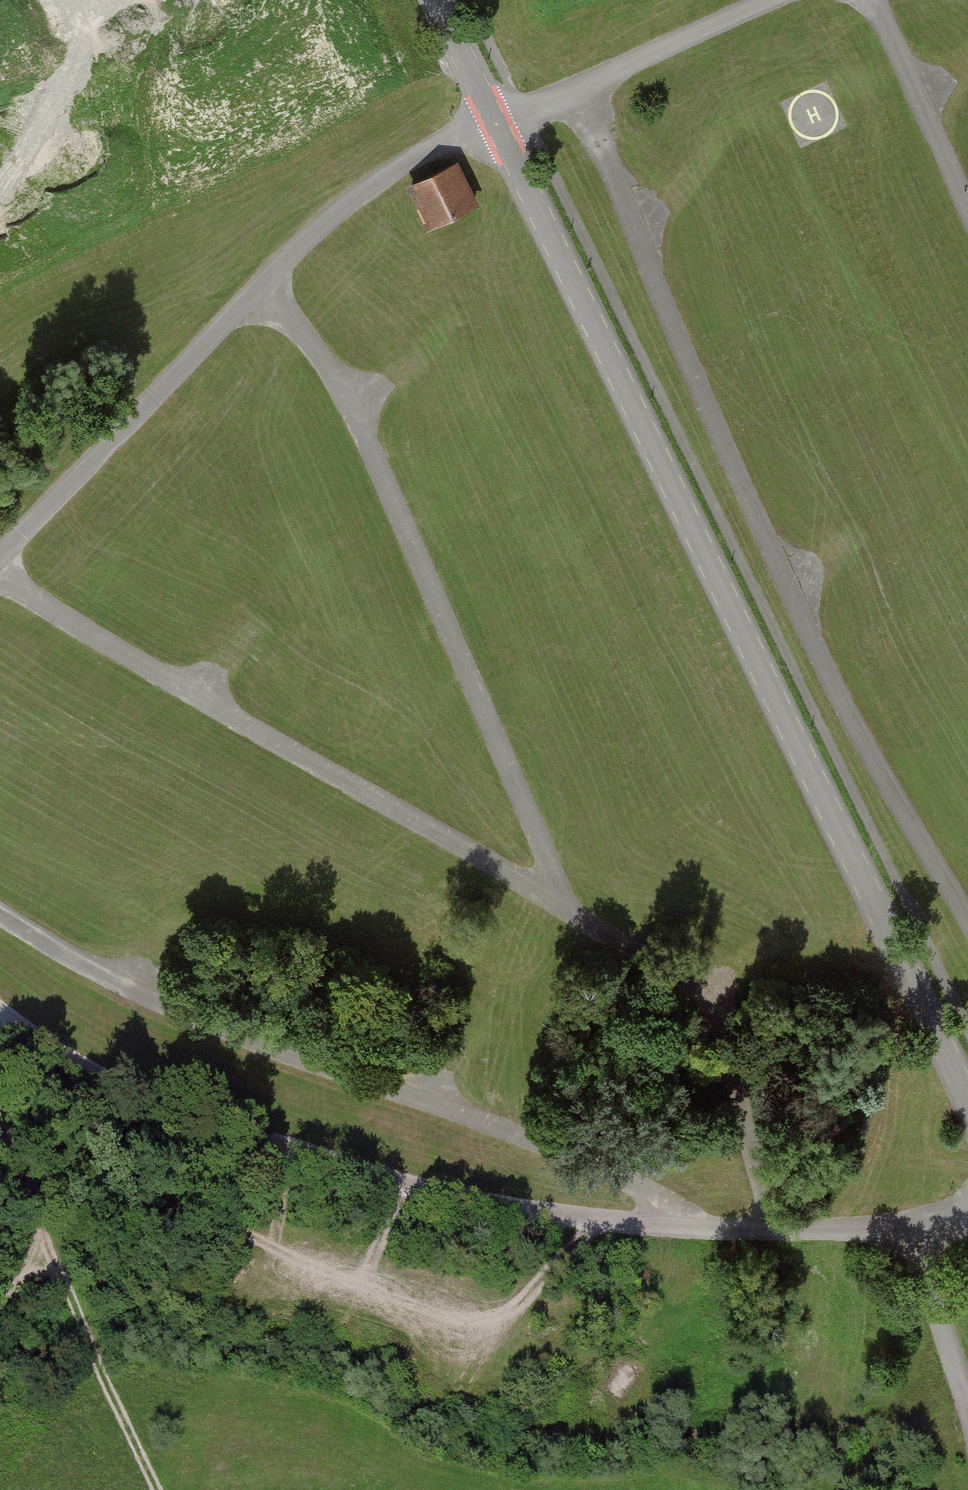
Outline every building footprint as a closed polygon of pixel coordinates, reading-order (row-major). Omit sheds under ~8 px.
[(473,206),(455,166),(413,185),(431,225),(473,206)]
